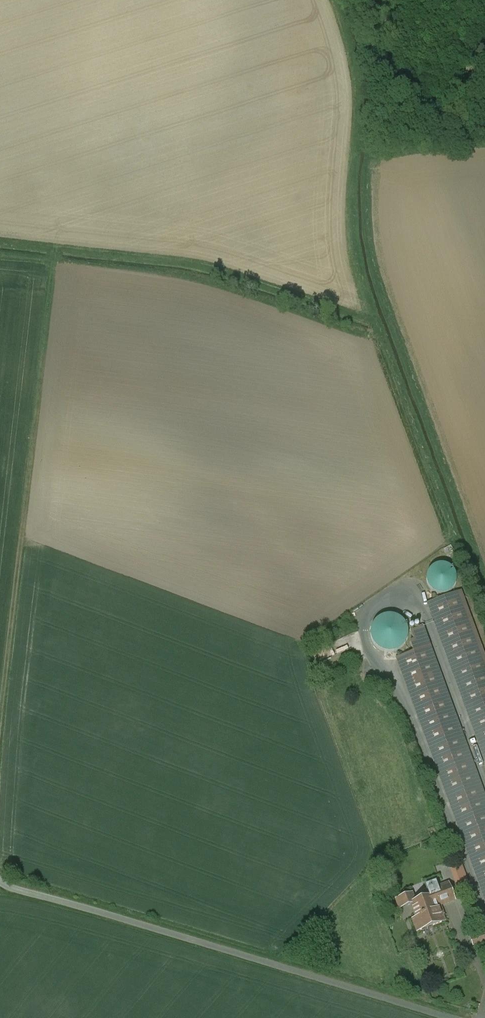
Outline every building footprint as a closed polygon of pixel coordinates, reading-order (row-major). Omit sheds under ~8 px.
[(436,567),(434,568),(433,569),(432,570),(431,571),(429,573),(428,576),(427,577),(427,578),(427,580),(427,581),(427,584),(428,585),(428,587),(429,589),(431,591),(433,593),(435,594),(437,595),(439,595),(442,596),(445,595),(448,594),(449,593),(450,592),(451,591),(452,590),(454,589),(455,587),(455,585),(456,583),(456,581),(456,579),(456,578),(455,577),(455,576),(454,574),(454,573),(453,572),(452,571),(450,569),(448,568),(446,567),(444,567),(441,566),(438,567),(436,567)] [(462,595),(429,608),(484,762),(484,658),(462,595)] [(389,615),(384,616),(382,617),(380,618),(377,620),(375,622),(373,624),(372,627),(371,628),(371,630),(371,632),(371,635),(371,638),(371,639),(372,641),(373,643),(374,644),(375,646),(377,648),(379,649),(380,650),(382,651),(385,652),(387,653),(390,653),(393,652),(396,652),(399,650),(402,648),(404,646),(406,644),(407,641),(407,640),(408,637),(408,635),(408,633),(408,631),(408,629),(407,628),(406,626),(405,624),(403,621),(401,620),(399,618),(398,617),(395,616),(392,615),(389,615)] [(430,646),(396,659),(484,902),(484,797),(430,646)] [(448,884),(430,891),(432,896),(436,895),(440,905),(454,900),(448,884)] [(432,896),(415,902),(412,893),(396,899),(399,909),(411,905),(416,919),(413,920),(413,919),(412,920),(413,921),(413,920),(417,931),(417,932),(418,932),(444,922),(445,922),(444,921),(440,909),(441,908),(440,905),(436,895),(432,896)]
